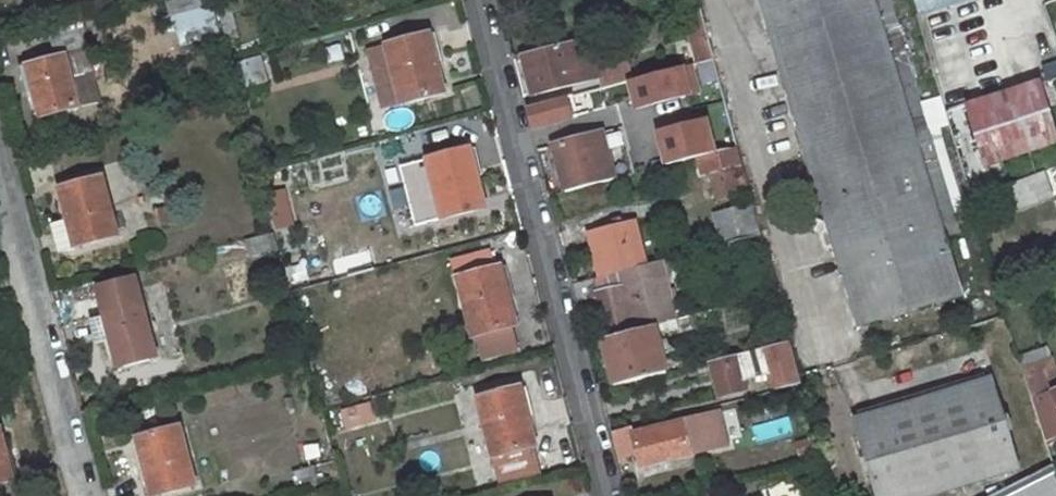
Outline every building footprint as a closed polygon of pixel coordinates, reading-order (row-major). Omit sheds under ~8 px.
[(180,44),(222,33),(214,0),(168,0),(180,44)] [(929,130),(914,136),(910,124),(925,119),(904,52),(889,56),(884,40),(898,34),(888,0),(759,0),(859,329),(963,296),(941,225),(940,221),(956,215),(929,130)] [(915,16),(964,0),(911,0),(915,16)] [(699,10),(682,14),(696,65),(712,61),(699,10)] [(234,35),(229,14),(218,17),(224,37),(234,35)] [(884,40),(889,56),(904,52),(898,34),(884,40)] [(441,93),(426,35),(366,50),(381,108),(441,93)] [(597,77),(588,36),(520,53),(530,94),(597,77)] [(262,55),(243,60),(250,85),(269,80),(262,55)] [(73,108),(60,58),(23,68),(36,118),(73,108)] [(683,68),(695,114),(724,106),(712,61),(696,65),(683,68)] [(1029,84),(965,102),(984,165),(1047,146),(1029,84)] [(575,101),(574,95),(525,108),(530,127),(573,116),(570,102),(575,101)] [(910,124),(914,136),(929,130),(925,119),(910,124)] [(552,145),(580,138),(578,131),(550,139),(552,145)] [(599,133),(580,138),(552,145),(564,192),(612,180),(599,133)] [(481,209),(465,149),(423,160),(439,220),(481,209)] [(736,149),(696,159),(700,179),(708,177),(715,203),(737,197),(729,171),(741,168),(736,149)] [(1013,181),(1022,207),(1055,196),(1048,170),(1013,181)] [(98,180),(55,191),(63,220),(70,248),(114,236),(98,180)] [(754,202),(714,213),(723,247),(764,236),(754,202)] [(276,229),(296,225),(292,206),(272,211),(276,229)] [(956,215),(940,221),(941,225),(957,221),(956,215)] [(54,253),(70,248),(63,220),(47,225),(54,253)] [(598,276),(643,265),(631,221),(586,232),(598,276)] [(247,262),(280,256),(276,233),(243,238),(247,262)] [(643,265),(598,276),(571,283),(575,301),(598,295),(609,337),(674,321),(659,261),(643,265)] [(497,269),(454,280),(469,338),(473,337),(480,361),(514,351),(508,327),(512,326),(497,269)] [(131,279),(94,290),(101,318),(107,341),(115,369),(152,358),(131,279)] [(674,321),(609,337),(586,343),(588,351),(603,348),(611,378),(596,380),(598,390),(665,372),(656,334),(676,329),(677,334),(690,330),(687,317),(674,321)] [(93,345),(107,341),(101,318),(87,321),(93,345)] [(799,384),(798,380),(787,341),(710,361),(719,396),(744,390),(741,381),(768,374),(773,391),(799,384)] [(1040,373),(1047,391),(1055,387),(1044,361),(1021,368),(1024,379),(1040,373)] [(1024,379),(1030,399),(1047,391),(1040,373),(1024,379)] [(988,379),(852,421),(876,495),(923,495),(1016,468),(988,379)] [(1044,445),(1055,439),(1055,387),(1047,391),(1030,399),(1044,445)] [(518,388),(475,400),(491,459),(533,448),(518,388)] [(708,415),(711,426),(730,421),(727,410),(708,415)] [(639,468),(702,452),(693,419),(631,433),(629,427),(610,432),(617,460),(636,456),(639,468)] [(175,429),(134,439),(148,495),(157,495),(191,487),(175,429)] [(12,480),(0,436),(0,484),(12,480)] [(1054,480),(1022,495),(1055,495),(1055,485),(1054,480)]
